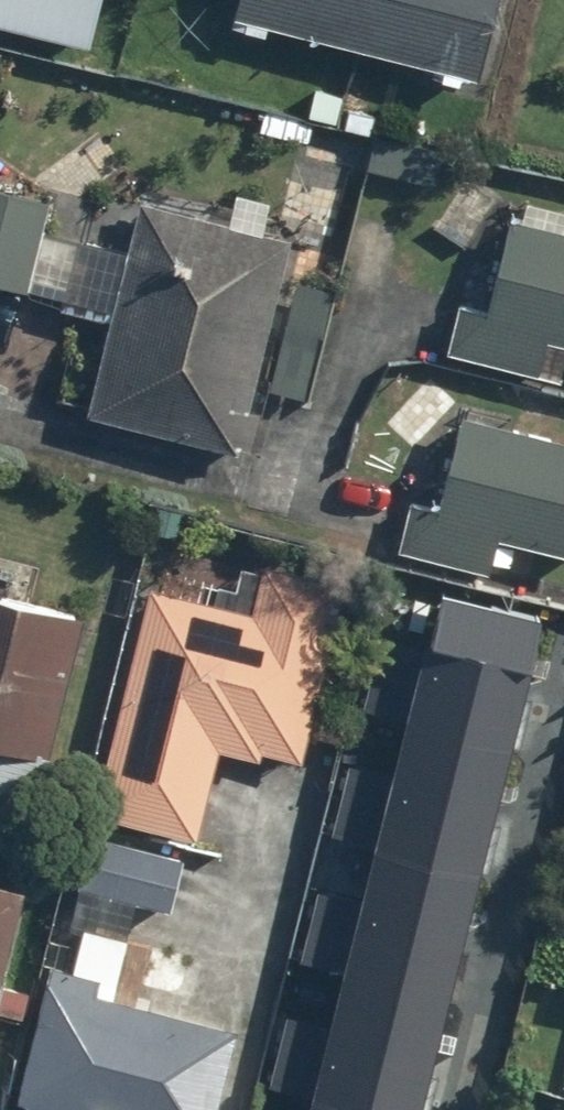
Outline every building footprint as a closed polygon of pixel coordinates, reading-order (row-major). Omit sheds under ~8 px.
[(88,45),(99,0),(0,0),(0,25),(88,45)] [(224,17),(479,75),(496,0),(228,0),(224,17)] [(128,202),(79,411),(236,447),(284,237),(128,202)] [(501,216),(479,310),(448,303),(436,353),(548,379),(557,344),(563,346),(563,231),(501,216)] [(455,417),(433,511),(400,504),(390,548),(479,569),(487,536),(563,554),(563,442),(455,417)] [(137,588),(85,812),(191,836),(211,749),(293,767),(336,579),(248,559),(236,611),(137,588)] [(51,747),(81,615),(0,597),(0,735),(51,747)] [(559,701),(433,668),(317,1109),(451,1109),(559,701)] [(84,832),(72,886),(163,907),(175,853),(84,832)] [(3,972),(24,881),(0,876),(0,971),(3,972)] [(10,1097),(66,1109),(213,1109),(232,1024),(37,980),(10,1097)]
